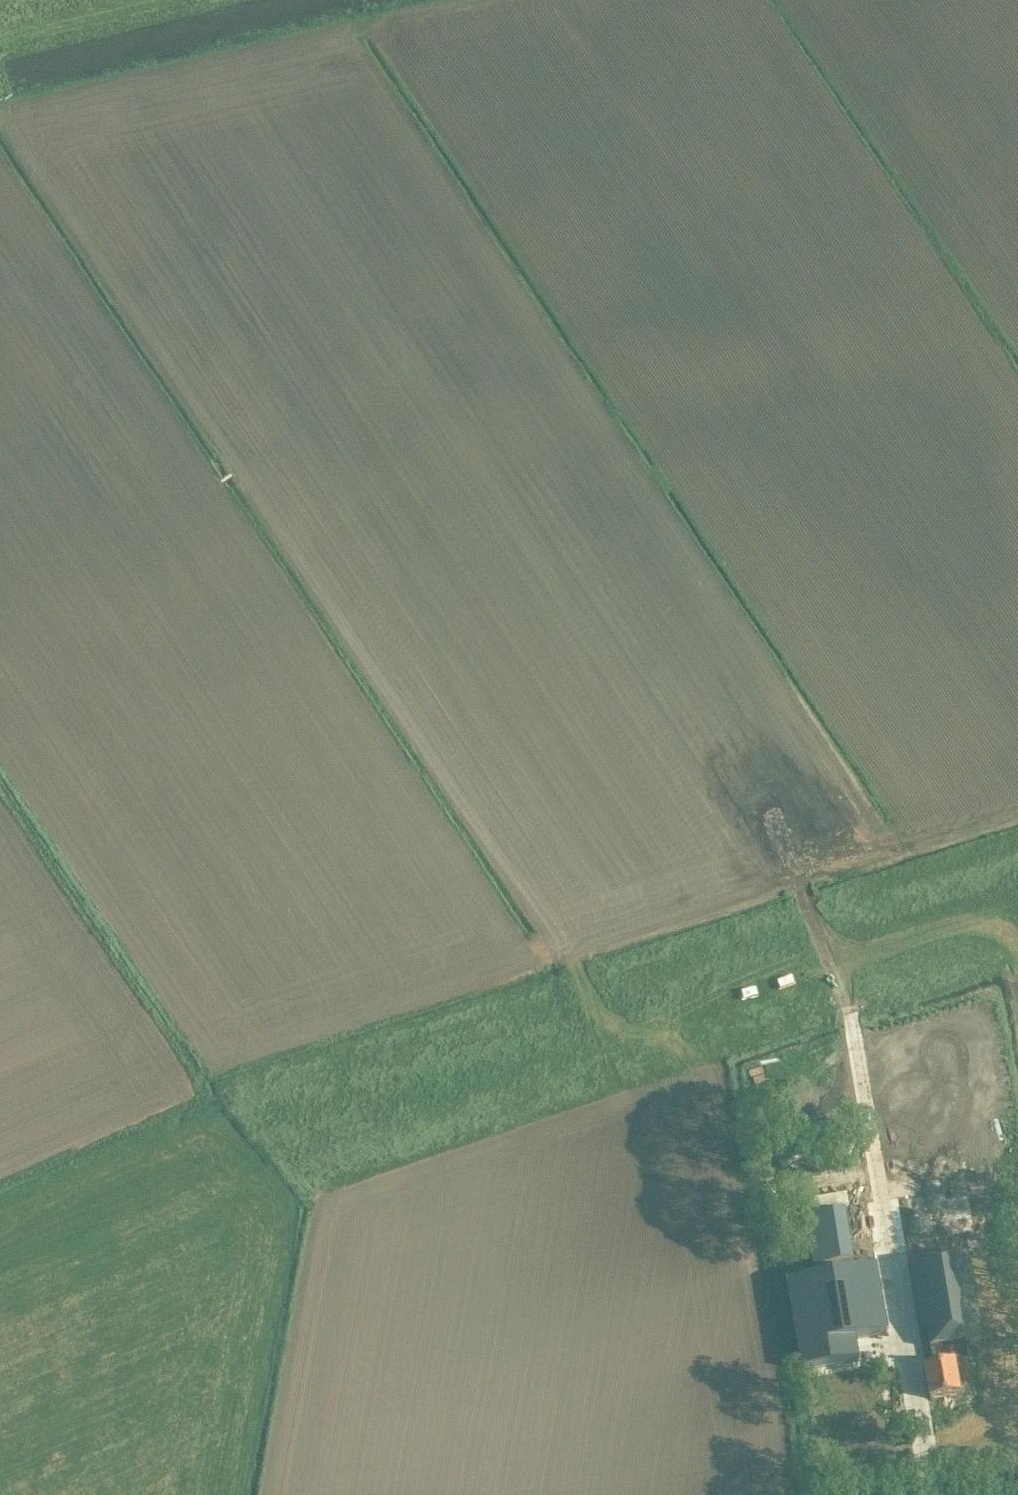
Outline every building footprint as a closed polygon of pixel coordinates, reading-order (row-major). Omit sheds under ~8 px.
[(841,1205),(802,1211),(810,1262),(849,1255),(841,1205)] [(965,1356),(962,1336),(978,1333),(964,1248),(907,1258),(918,1326),(924,1325),(926,1342),(928,1342),(931,1360),(921,1361),(927,1394),(956,1389),(951,1358),(965,1356)] [(872,1261),(784,1277),(799,1365),(855,1356),(852,1334),(884,1328),(872,1261)]
